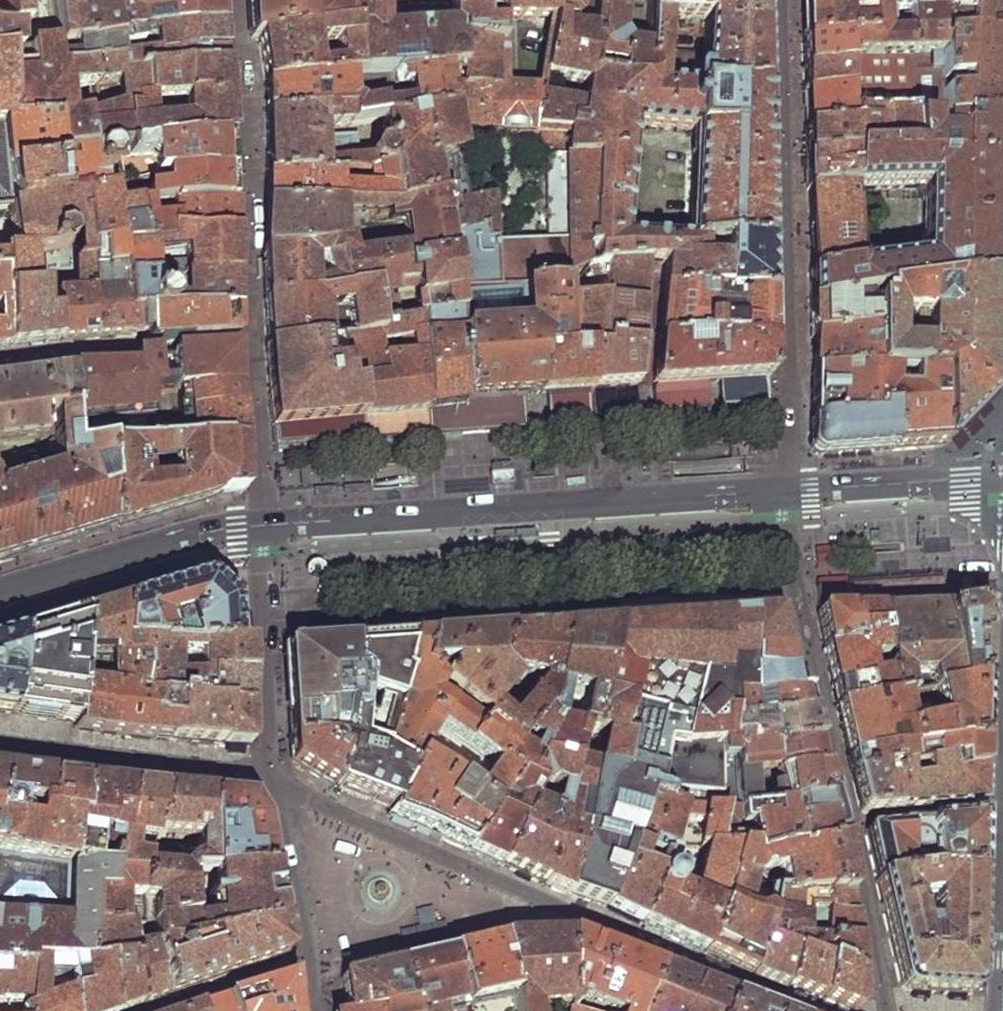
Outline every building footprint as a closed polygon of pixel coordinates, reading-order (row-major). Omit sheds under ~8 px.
[(6,2),(8,28),(0,28),(0,53),(11,53),(9,124),(51,125),(56,161),(86,155),(84,120),(65,123),(64,93),(96,86),(92,66),(58,71),(56,59),(55,45),(19,49),(17,29),(25,27),(23,0),(6,0),(6,2)] [(60,43),(77,41),(119,37),(116,12),(114,0),(53,0),(60,43)] [(116,12),(152,8),(151,0),(114,0),(116,12)] [(152,8),(116,12),(119,37),(219,26),(218,16),(216,0),(151,0),(152,8)] [(250,38),(259,38),(347,27),(355,27),(364,26),(363,0),(248,0),(250,32),(250,38)] [(364,26),(355,27),(358,76),(442,71),(449,70),(456,68),(459,39),(499,44),(497,20),(496,0),(363,0),(364,26)] [(550,0),(496,0),(497,20),(550,18),(550,0)] [(602,0),(550,0),(550,18),(542,75),(588,83),(590,74),(592,63),(600,17),(602,0)] [(600,17),(592,63),(617,69),(617,78),(644,82),(645,48),(624,46),(619,38),(621,0),(602,0),(600,17)] [(645,48),(644,82),(700,88),(763,83),(760,0),(649,0),(645,48)] [(805,37),(846,35),(868,35),(868,0),(803,0),(805,37)] [(907,54),(939,53),(939,37),(939,34),(939,18),(940,10),(923,10),(923,0),(868,0),(868,35),(885,35),(885,11),(906,10),(907,34),(907,54)] [(939,37),(997,37),(998,27),(998,0),(940,0),(940,10),(939,18),(958,20),(958,34),(939,34),(939,37)] [(120,75),(221,64),(221,57),(219,36),(219,26),(119,37),(77,41),(79,56),(56,59),(58,71),(92,66),(96,86),(120,81),(120,75)] [(355,27),(347,27),(259,38),(262,62),(265,83),(358,76),(355,27)] [(868,35),(846,35),(848,57),(907,54),(907,34),(885,35),(868,35)] [(805,37),(806,66),(849,64),(848,57),(846,35),(805,37)] [(956,90),(938,91),(937,121),(994,118),(997,37),(939,37),(939,53),(938,80),(957,80),(956,90)] [(491,240),(495,290),(522,288),(557,287),(569,286),(586,266),(586,249),(587,240),(591,239),(592,157),(571,156),(568,135),(533,131),(539,97),(538,93),(500,90),(499,44),(459,39),(456,68),(460,69),(459,87),(451,86),(449,70),(442,71),(448,111),(450,127),(529,133),(530,145),(547,147),(547,154),(546,157),(545,242),(497,243),(492,191),(462,189),(448,192),(455,233),(482,229),(483,239),(491,240)] [(12,206),(80,198),(104,193),(100,175),(118,170),(113,151),(86,155),(56,161),(51,125),(9,124),(11,53),(0,53),(0,207),(12,206)] [(806,66),(807,92),(848,89),(850,114),(910,112),(907,54),(848,57),(849,64),(806,66)] [(84,120),(86,155),(113,151),(150,142),(228,137),(225,101),(221,64),(120,75),(120,81),(121,106),(84,120)] [(265,100),(266,117),(347,110),(351,110),(350,91),(393,86),(395,84),(410,85),(414,104),(404,106),(403,108),(395,109),(396,118),(448,111),(442,71),(358,76),(265,83),(265,100)] [(722,242),(768,246),(765,165),(763,83),(700,88),(644,82),(617,78),(590,74),(588,83),(584,104),(539,97),(533,131),(568,135),(571,156),(592,157),(591,239),(587,240),(586,249),(595,249),(595,265),(646,262),(654,262),(663,262),(665,238),(656,237),(626,234),(636,126),(692,131),(688,239),(703,241),(722,242)] [(807,92),(809,127),(851,125),(850,114),(848,89),(807,92)] [(267,146),(267,173),(339,173),(345,172),(352,172),(361,173),(390,164),(396,203),(402,204),(436,195),(427,159),(455,152),(450,127),(448,111),(396,118),(383,120),(386,146),(384,144),(373,147),(370,155),(371,159),(357,160),(356,136),(320,136),(320,127),(348,126),(347,110),(266,117),(267,146)] [(809,127),(806,127),(806,156),(851,155),(911,152),(910,122),(910,112),(850,114),(851,125),(809,127)] [(816,269),(809,269),(810,276),(810,284),(810,301),(867,293),(990,278),(991,223),(992,198),(994,118),(937,121),(910,122),(911,152),(851,155),(852,189),(922,187),(921,258),(861,264),(816,269)] [(165,174),(230,174),(229,156),(228,137),(150,142),(113,151),(118,170),(123,187),(145,183),(165,174)] [(807,188),(811,188),(852,189),(851,155),(806,156),(807,188)] [(267,189),(266,203),(336,204),(371,205),(396,203),(390,164),(361,173),(352,172),(345,172),(339,173),(267,173),(267,189)] [(165,204),(231,204),(230,190),(230,174),(165,174),(165,204)] [(136,208),(145,207),(148,191),(145,183),(123,187),(104,193),(80,198),(87,250),(90,249),(117,244),(120,252),(140,250),(136,208)] [(815,248),(816,269),(861,264),(852,189),(811,188),(815,248)] [(447,235),(455,233),(448,192),(436,195),(402,204),(407,248),(410,263),(450,258),(447,235)] [(9,347),(58,342),(57,323),(45,323),(42,290),(32,290),(30,255),(59,254),(69,248),(68,236),(77,235),(79,248),(76,256),(77,262),(74,263),(75,294),(93,294),(92,272),(90,249),(87,250),(80,198),(12,206),(16,251),(1,251),(1,262),(0,262),(0,276),(2,276),(9,347)] [(266,217),(265,250),(290,251),(299,251),(330,246),(339,245),(336,204),(266,203),(266,217)] [(167,234),(233,234),(232,220),(231,204),(165,204),(145,207),(136,208),(140,250),(167,248),(167,234)] [(450,258),(456,291),(495,290),(491,240),(483,239),(482,229),(455,233),(447,235),(450,258)] [(117,244),(90,249),(92,272),(121,270),(123,283),(152,281),(182,279),(234,276),(233,256),(233,234),(167,234),(167,248),(140,250),(120,252),(117,244)] [(662,276),(661,288),(769,294),(769,271),(768,246),(722,242),(721,260),(702,259),(703,241),(688,239),(665,238),(663,262),(662,276)] [(290,251),(265,250),(262,250),(262,273),(264,300),(331,294),(351,291),(351,288),(335,259),(330,246),(299,251),(290,251)] [(394,250),(335,259),(351,288),(375,285),(375,287),(411,283),(415,307),(398,309),(396,297),(376,300),(379,321),(421,317),(460,312),(456,291),(450,258),(410,263),(407,248),(394,250)] [(569,286),(644,278),(645,272),(646,262),(595,265),(586,266),(569,286)] [(57,323),(58,342),(144,336),(145,345),(236,336),(235,324),(234,312),(127,315),(123,283),(121,270),(92,272),(93,294),(75,294),(54,296),(57,323)] [(9,347),(2,276),(0,276),(0,348),(9,347)] [(127,315),(234,312),(234,288),(234,276),(182,279),(183,307),(176,307),(170,305),(169,302),(163,297),(153,296),(152,281),(123,283),(127,315)] [(588,351),(589,389),(612,387),(631,385),(635,382),(637,365),(638,348),(602,344),(607,302),(642,305),(644,278),(569,286),(571,352),(588,351)] [(938,366),(940,443),(985,395),(987,344),(988,336),(990,283),(990,278),(867,293),(871,328),(874,367),(886,368),(938,366)] [(265,325),(266,347),(336,340),(379,332),(379,321),(376,300),(375,287),(375,285),(351,288),(351,291),(331,294),(264,300),(265,325)] [(531,393),(538,393),(537,353),(560,352),(557,287),(522,288),(524,326),(461,333),(463,398),(502,395),(520,394),(531,393)] [(770,319),(769,294),(661,288),(658,321),(656,336),(771,343),(770,319)] [(867,293),(810,301),(810,318),(811,335),(816,335),(871,328),(867,293)] [(642,305),(607,302),(602,344),(638,348),(640,327),(642,305)] [(443,408),(462,406),(463,398),(461,333),(460,312),(421,317),(425,410),(443,408)] [(379,332),(336,340),(346,385),(355,385),(360,417),(393,413),(425,410),(421,317),(379,321),(379,332)] [(871,328),(816,335),(816,353),(816,369),(874,367),(871,328)] [(771,343),(656,336),(652,381),(657,383),(684,381),(706,380),(712,380),(718,379),(741,378),(764,377),(768,376),(771,374),(771,343)] [(266,370),(268,396),(346,385),(336,340),(266,347),(264,347),(266,370)] [(134,363),(118,365),(122,395),(232,389),(232,370),(232,351),(171,354),(171,379),(153,379),(150,356),(134,357),(134,363)] [(537,353),(538,393),(542,392),(546,392),(566,390),(587,389),(589,389),(588,351),(571,352),(560,352),(537,353)] [(73,411),(69,412),(72,452),(105,448),(239,440),(237,425),(234,400),(232,389),(122,395),(118,365),(70,372),(73,411)] [(938,366),(886,368),(889,448),(915,446),(940,443),(938,366)] [(816,369),(811,370),(812,447),(815,452),(855,450),(889,448),(886,368),(874,367),(816,369)] [(73,411),(70,372),(0,380),(0,444),(43,438),(43,434),(53,434),(54,440),(51,440),(48,444),(48,452),(52,456),(54,455),(55,472),(0,487),(0,561),(10,558),(23,554),(109,527),(105,448),(72,452),(69,412),(73,411)] [(766,403),(764,377),(741,378),(718,379),(719,406),(766,403)] [(684,381),(657,383),(652,383),(651,410),(710,407),(710,406),(710,401),(706,396),(706,380),(684,381)] [(268,396),(271,426),(315,422),(360,417),(355,385),(346,385),(268,396)] [(589,412),(587,389),(566,390),(546,392),(547,415),(589,412)] [(443,408),(425,410),(427,433),(462,431),(522,427),(520,394),(502,395),(463,398),(462,406),(443,408)] [(360,417),(362,438),(384,437),(427,433),(425,410),(393,413),(360,417)] [(315,422),(271,426),(273,447),(319,442),(335,441),(362,438),(360,417),(315,422)] [(243,474),(242,466),(241,463),(239,440),(105,448),(109,527),(111,529),(178,509),(245,489),(243,474)] [(492,472),(490,472),(491,484),(514,483),(513,471),(511,471),(510,462),(492,464),(492,472)] [(363,484),(344,485),(344,493),(363,492),(363,484)] [(333,486),(314,487),(314,495),(333,494),(333,486)] [(536,527),(517,528),(517,535),(536,534),(536,527)] [(513,528),(494,529),(495,537),(514,536),(513,528)] [(140,645),(234,644),(232,604),(204,579),(164,591),(132,601),(120,604),(120,644),(140,645)] [(875,610),(945,608),(944,584),(909,585),(892,586),(875,587),(875,610)] [(849,611),(848,587),(815,588),(816,612),(849,611)] [(875,610),(875,587),(861,587),(848,587),(849,611),(875,610)] [(120,644),(120,604),(102,610),(84,615),(80,662),(141,662),(140,645),(120,644)] [(975,605),(945,608),(954,686),(984,682),(985,648),(985,614),(975,605)] [(945,608),(875,610),(894,696),(954,686),(945,608)] [(830,676),(832,686),(863,682),(867,700),(894,696),(875,610),(849,611),(857,648),(824,649),(825,654),(830,676)] [(857,648),(849,611),(816,612),(820,631),(824,649),(857,648)] [(728,697),(793,694),(789,672),(787,612),(747,612),(726,614),(660,618),(615,621),(590,731),(601,734),(596,759),(594,768),(621,775),(624,768),(672,781),(666,802),(680,806),(721,808),(737,808),(734,772),(734,740),(727,739),(728,718),(728,697)] [(80,662),(84,615),(51,625),(21,634),(9,713),(41,718),(74,722),(80,662)] [(590,731),(615,621),(589,623),(563,625),(549,708),(551,710),(554,715),(543,742),(539,754),(574,764),(577,755),(583,731),(590,732),(590,731)] [(549,708),(563,625),(534,627),(506,629),(495,663),(507,672),(537,677),(539,680),(529,691),(547,707),(549,708)] [(495,663),(506,629),(467,632),(429,634),(420,669),(443,682),(485,711),(520,737),(528,730),(547,707),(529,691),(510,715),(495,704),(515,679),(507,672),(495,663)] [(21,634),(2,640),(0,640),(0,712),(9,713),(21,634)] [(381,750),(401,764),(414,741),(424,746),(439,721),(468,742),(495,764),(475,792),(450,774),(419,755),(408,771),(390,809),(388,815),(409,824),(449,842),(468,850),(488,822),(515,774),(504,765),(516,744),(520,737),(485,711),(479,721),(451,700),(436,692),(443,682),(420,669),(429,634),(419,635),(410,636),(399,674),(401,676),(389,720),(381,750)] [(399,674),(410,636),(381,638),(359,640),(353,640),(351,669),(361,679),(361,710),(389,720),(401,676),(399,674)] [(351,669),(353,640),(319,643),(304,643),(285,645),(288,701),(291,737),(316,739),(348,745),(350,739),(348,737),(351,722),(359,722),(361,710),(361,679),(351,669)] [(140,645),(141,662),(142,701),(157,702),(175,704),(205,705),(205,677),(247,676),(247,661),(246,644),(234,644),(140,645)] [(113,734),(154,739),(157,702),(142,701),(141,662),(80,662),(74,722),(73,728),(113,734)] [(205,677),(205,705),(248,707),(247,691),(247,676),(205,677)] [(863,682),(832,686),(835,696),(837,705),(867,700),(863,682)] [(848,757),(982,745),(983,713),(984,682),(954,686),(894,696),(867,700),(837,705),(846,747),(848,757)] [(728,718),(808,712),(806,703),(804,694),(793,694),(728,697),(728,718)] [(175,704),(157,702),(154,739),(170,741),(175,704)] [(205,705),(175,704),(170,741),(209,744),(249,746),(249,727),(248,707),(205,705)] [(528,730),(543,742),(554,715),(551,710),(549,708),(547,707),(528,730)] [(348,745),(334,786),(362,798),(390,809),(408,771),(401,764),(381,750),(389,720),(361,710),(359,722),(351,722),(348,737),(350,739),(348,745)] [(769,746),(813,742),(816,741),(812,727),(808,712),(728,718),(727,739),(734,740),(767,737),(769,746)] [(316,739),(291,737),(292,761),(313,774),(334,786),(348,745),(316,739)] [(734,740),(734,772),(737,808),(750,807),(749,771),(774,769),(769,746),(767,737),(734,740)] [(775,773),(818,764),(816,754),(813,742),(769,746),(774,769),(775,773)] [(574,764),(539,754),(536,759),(516,744),(504,765),(515,774),(536,786),(566,794),(574,764)] [(851,769),(853,777),(887,774),(910,771),(909,759),(922,758),(924,770),(947,768),(948,779),(981,772),(981,759),(982,745),(848,757),(851,769)] [(559,819),(543,884),(546,885),(566,893),(567,892),(594,768),(596,759),(577,755),(574,764),(566,794),(559,819)] [(775,773),(782,804),(787,804),(796,802),(833,794),(827,779),(822,764),(818,764),(775,773)] [(594,768),(567,892),(586,899),(604,905),(628,846),(648,799),(666,802),(672,781),(624,768),(621,775),(594,768)] [(937,812),(980,806),(980,788),(981,772),(948,779),(947,768),(924,770),(910,771),(887,774),(896,813),(937,812)] [(107,957),(88,958),(90,926),(92,893),(109,894),(113,848),(98,848),(99,836),(114,837),(115,834),(124,833),(130,784),(106,781),(82,779),(80,830),(46,827),(50,775),(36,773),(29,772),(0,769),(0,1010),(115,1010),(107,957)] [(488,822),(468,850),(484,857),(499,865),(528,804),(536,786),(515,774),(488,822)] [(865,814),(896,813),(887,774),(853,777),(856,793),(860,812),(865,814)] [(80,830),(82,779),(66,777),(50,775),(46,827),(80,830)] [(149,842),(163,788),(147,786),(130,784),(124,833),(115,834),(114,837),(113,848),(109,894),(92,893),(90,926),(128,924),(141,924),(137,896),(144,865),(149,842)] [(210,845),(211,794),(187,791),(163,788),(149,842),(153,842),(159,840),(162,833),(195,835),(195,845),(210,845)] [(209,869),(276,870),(276,849),(271,824),(255,799),(231,796),(211,794),(210,845),(195,845),(194,856),(209,858),(209,869)] [(798,848),(842,836),(841,826),(839,813),(833,794),(796,802),(799,819),(791,821),(798,848)] [(662,865),(639,922),(671,937),(702,951),(721,904),(737,848),(717,847),(721,808),(680,806),(666,802),(648,799),(628,846),(643,852),(658,859),(664,860),(669,847),(704,848),(694,887),(682,883),(671,874),(672,872),(672,870),(671,870),(662,865)] [(559,819),(528,804),(499,865),(521,874),(543,884),(559,819)] [(750,807),(737,808),(739,822),(748,823),(751,841),(751,848),(753,858),(757,857),(798,848),(791,821),(787,804),(782,804),(750,807)] [(865,829),(864,831),(870,856),(875,879),(977,874),(977,848),(978,821),(865,829)] [(823,891),(849,889),(846,862),(842,836),(798,848),(757,857),(758,871),(778,868),(784,894),(823,891)] [(628,846),(604,905),(622,914),(639,922),(662,865),(664,860),(658,859),(652,873),(637,867),(643,852),(628,846)] [(721,904),(702,951),(727,963),(751,974),(761,940),(774,895),(770,895),(760,888),(749,883),(751,876),(758,871),(757,857),(753,858),(751,848),(737,848),(721,904)] [(176,868),(144,865),(137,896),(149,897),(153,919),(154,919),(189,912),(187,879),(186,869),(209,869),(209,858),(194,856),(179,864),(176,868)] [(158,944),(282,923),(278,898),(276,870),(209,869),(211,918),(190,919),(189,912),(154,919),(158,944)] [(939,995),(970,997),(978,989),(977,932),(977,874),(875,879),(901,987),(904,991),(907,993),(939,995)] [(824,939),(854,939),(853,931),(851,910),(849,889),(823,891),(824,939)] [(794,951),(786,985),(817,997),(853,1010),(856,1008),(856,991),(855,972),(825,961),(824,939),(823,891),(784,894),(774,895),(761,940),(794,951)] [(282,923),(158,944),(166,995),(211,979),(287,953),(284,938),(282,923)] [(128,924),(90,926),(88,958),(107,957),(133,956),(140,1003),(153,999),(166,995),(158,944),(132,948),(128,924)] [(501,939),(516,1010),(523,1010),(521,1003),(568,1003),(567,1010),(579,1010),(577,1010),(573,1010),(574,1002),(569,936),(536,937),(501,938),(501,939)] [(658,970),(613,953),(569,936),(574,1002),(573,1010),(577,1010),(581,1002),(606,1010),(645,1010),(658,970)] [(501,939),(476,945),(452,951),(466,1010),(516,1010),(501,939)] [(825,961),(855,972),(856,971),(856,969),(855,951),(854,939),(824,939),(825,961)] [(761,940),(751,974),(771,984),(785,990),(786,985),(794,951),(761,940)] [(452,951),(425,958),(398,964),(410,1001),(414,1010),(466,1010),(452,951)] [(107,957),(115,1010),(117,1010),(128,1008),(140,1003),(133,956),(107,957)] [(398,964),(368,971),(339,977),(346,1010),(357,1010),(410,1001),(398,964)] [(717,992),(688,981),(658,970),(645,1010),(711,1010),(717,992)] [(292,979),(264,987),(199,1006),(200,1010),(299,1010),(292,979)] [(737,999),(729,997),(717,992),(711,1010),(768,1010),(737,999)] [(357,1010),(414,1010),(410,1001),(357,1010)]
